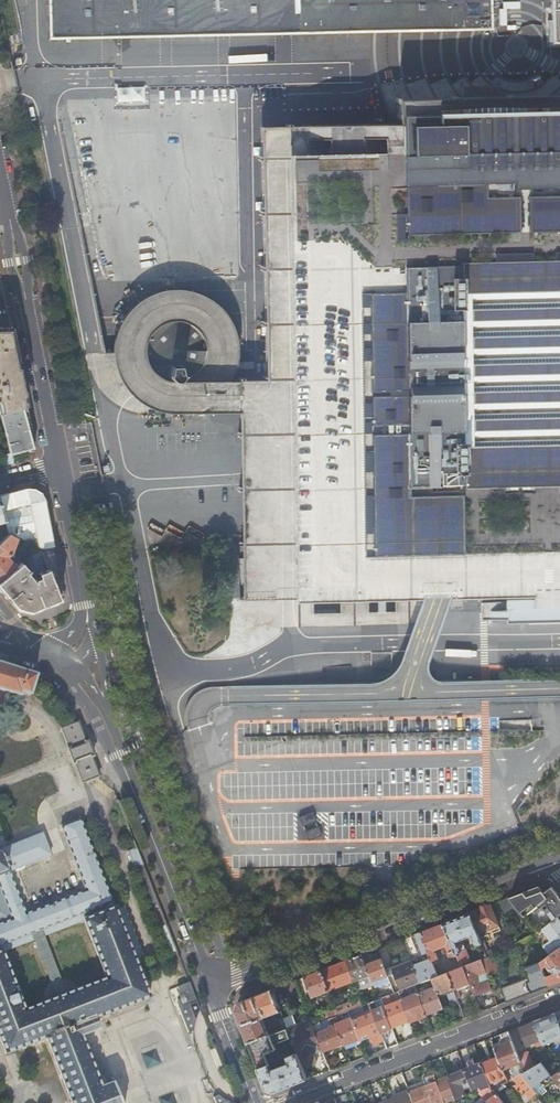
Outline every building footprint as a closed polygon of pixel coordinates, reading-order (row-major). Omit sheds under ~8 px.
[(49,38),(479,29),(479,28),(490,28),(489,22),(489,0),(49,0),(49,38)] [(552,40),(559,40),(559,0),(551,0),(552,40)] [(297,289),(299,602),(437,599),(559,596),(559,97),(405,101),(404,154),(296,156),(297,289)] [(26,408),(17,366),(10,331),(0,331),(0,415),(26,408)] [(34,451),(26,408),(0,415),(0,419),(12,455),(19,453),(23,456),(27,455),(32,453),(34,451)] [(60,601),(64,599),(50,530),(47,511),(45,503),(43,498),(41,496),(38,492),(35,491),(32,490),(26,490),(0,497),(0,509),(4,522),(9,536),(17,540),(39,549),(41,557),(47,571),(60,601)] [(17,568),(15,567),(14,568),(6,558),(10,555),(17,540),(9,536),(0,543),(0,583),(17,568)] [(31,551),(26,545),(14,555),(19,562),(31,551)] [(39,549),(30,557),(34,562),(41,557),(39,549)] [(60,601),(47,571),(38,575),(39,579),(35,581),(36,583),(35,584),(27,574),(28,573),(21,564),(17,568),(0,583),(0,590),(6,597),(16,609),(30,613),(60,601)] [(17,696),(17,698),(18,698),(19,697),(20,698),(21,696),(20,695),(20,694),(28,696),(28,697),(30,696),(29,695),(36,677),(34,676),(33,678),(0,667),(0,691),(17,696)] [(85,743),(77,724),(60,730),(68,750),(66,750),(72,766),(74,765),(81,784),(98,778),(91,759),(95,757),(97,752),(93,743),(89,741),(85,743)] [(113,1082),(101,1087),(82,1036),(99,1029),(95,1019),(149,998),(80,820),(61,828),(85,891),(25,914),(9,873),(50,856),(41,835),(0,851),(0,890),(12,920),(0,924),(0,947),(82,916),(84,922),(106,979),(25,1010),(3,953),(2,952),(1,952),(0,950),(0,1039),(6,1054),(46,1038),(72,1102),(120,1102),(113,1082)] [(167,927),(137,849),(127,853),(133,869),(130,870),(155,932),(167,927)] [(543,885),(539,887),(544,894),(552,887),(543,885)] [(523,918),(538,906),(540,910),(541,910),(541,911),(542,911),(543,911),(544,911),(545,911),(546,911),(549,908),(557,919),(559,916),(559,898),(552,887),(544,894),(539,887),(534,889),(527,891),(518,895),(508,899),(519,912),(523,918)] [(508,899),(494,904),(499,912),(505,919),(514,912),(516,914),(519,912),(508,899)] [(490,906),(470,914),(477,933),(498,925),(490,906)] [(538,906),(523,918),(536,935),(543,930),(546,928),(551,923),(554,921),(557,919),(549,908),(546,911),(545,911),(544,911),(543,911),(542,911),(541,911),(541,910),(540,910),(538,906)] [(455,952),(461,969),(462,968),(471,965),(466,950),(461,952),(457,942),(472,936),(476,947),(482,945),(477,933),(470,914),(457,919),(444,924),(455,952)] [(3,953),(84,922),(82,916),(0,947),(0,950),(1,952),(2,952),(3,953)] [(551,955),(559,948),(559,916),(557,919),(554,921),(551,923),(546,928),(543,930),(556,946),(548,952),(551,955)] [(431,959),(432,962),(438,960),(434,951),(446,946),(450,954),(455,952),(444,924),(432,928),(421,933),(431,959)] [(411,937),(403,940),(412,963),(413,966),(420,984),(432,980),(438,977),(432,962),(431,959),(421,933),(417,934),(413,936),(422,959),(420,959),(411,937)] [(482,945),(476,947),(482,961),(487,959),(485,953),(482,945)] [(551,955),(541,963),(543,969),(547,966),(553,975),(546,977),(550,986),(559,982),(559,948),(551,955)] [(487,959),(493,956),(499,954),(497,949),(485,953),(487,959)] [(354,959),(347,961),(354,982),(357,987),(358,991),(373,986),(365,965),(362,956),(354,959)] [(480,961),(485,974),(486,976),(499,972),(493,956),(487,959),(482,961),(480,961)] [(365,965),(373,986),(375,989),(382,986),(380,980),(384,979),(391,996),(394,995),(386,972),(381,959),(373,962),(365,965)] [(321,971),(329,992),(331,997),(341,993),(339,988),(354,982),(347,961),(334,966),(321,971)] [(471,965),(462,968),(467,981),(469,985),(474,998),(483,994),(492,991),(486,976),(485,974),(480,961),(471,965)] [(386,972),(394,995),(398,993),(403,991),(415,987),(420,984),(413,966),(412,963),(399,967),(386,972)] [(506,1003),(550,986),(546,977),(543,969),(541,963),(525,968),(525,969),(529,978),(500,989),(506,1003)] [(447,974),(453,990),(459,1005),(460,1007),(463,1005),(460,997),(457,989),(469,985),(467,981),(462,968),(461,969),(447,974)] [(312,975),(304,978),(312,998),(329,992),(321,971),(312,975)] [(432,980),(434,987),(438,995),(446,992),(453,990),(447,974),(438,977),(432,980)] [(418,994),(426,1016),(435,1013),(443,1009),(438,995),(434,987),(421,992),(419,989),(416,990),(418,994)] [(248,1044),(270,1035),(264,1019),(280,1012),(272,990),(238,1003),(235,1011),(237,1016),(248,1044)] [(453,990),(446,992),(452,1008),(459,1005),(453,990)] [(398,993),(401,1001),(409,1022),(418,1019),(426,1016),(418,994),(405,999),(403,991),(398,993)] [(336,1010),(338,1016),(345,1014),(349,1012),(364,1006),(361,1000),(336,1010)] [(369,1004),(371,1008),(372,1011),(380,1033),(386,1031),(392,1029),(384,1007),(381,1000),(379,1000),(378,1001),(381,1008),(377,1010),(375,1002),(369,1004)] [(384,1007),(392,1029),(396,1027),(400,1026),(409,1022),(401,1001),(384,1007)] [(452,1008),(458,1022),(464,1019),(460,1007),(459,1005),(452,1008)] [(326,1013),(329,1020),(333,1018),(337,1017),(338,1016),(336,1010),(326,1013)] [(372,1011),(351,1018),(360,1042),(366,1039),(370,1038),(373,1046),(384,1042),(380,1033),(372,1011)] [(311,1022),(312,1026),(318,1024),(327,1021),(329,1020),(326,1013),(310,1019),(311,1022)] [(341,1039),(343,1044),(344,1046),(350,1043),(357,1041),(358,1044),(361,1043),(360,1042),(351,1018),(347,1020),(345,1014),(338,1016),(337,1017),(340,1023),(335,1024),(341,1039)] [(555,1014),(534,1022),(543,1045),(559,1039),(559,1027),(555,1014)] [(282,1030),(287,1028),(284,1022),(283,1018),(278,1020),(282,1030)] [(287,1028),(288,1031),(297,1028),(293,1018),(284,1022),(287,1028)] [(312,1026),(322,1050),(322,1051),(340,1045),(343,1044),(341,1039),(335,1024),(333,1018),(329,1020),(327,1021),(330,1029),(321,1032),(318,1024),(312,1026)] [(317,1052),(322,1050),(312,1026),(311,1022),(301,1026),(297,1028),(288,1031),(291,1039),(295,1050),(297,1054),(299,1059),(313,1054),(317,1052)] [(409,1022),(400,1026),(406,1042),(416,1038),(409,1022)] [(543,1045),(534,1022),(518,1028),(525,1047),(535,1043),(538,1052),(545,1049),(543,1045)] [(270,1035),(248,1044),(254,1058),(258,1069),(272,1064),(281,1060),(275,1045),(291,1039),(288,1031),(287,1028),(282,1030),(270,1035)] [(502,1069),(520,1062),(518,1055),(508,1032),(500,1035),(505,1047),(495,1051),(498,1058),(502,1069)] [(387,1038),(391,1048),(398,1045),(394,1033),(389,1035),(387,1038)] [(473,1045),(466,1048),(471,1061),(473,1061),(479,1058),(473,1045)] [(528,1052),(518,1055),(520,1062),(524,1072),(533,1066),(528,1052)] [(291,1087),(307,1080),(302,1068),(299,1059),(297,1054),(287,1057),(289,1063),(271,1070),(270,1068),(273,1066),(272,1064),(258,1069),(266,1089),(274,1093),(291,1087)] [(316,1063),(313,1054),(299,1059),(302,1068),(316,1063)] [(490,1086),(481,1064),(476,1066),(473,1061),(471,1061),(468,1063),(470,1069),(464,1071),(470,1085),(477,1082),(480,1090),(490,1086)] [(522,1073),(537,1093),(540,1096),(547,1091),(544,1088),(554,1080),(552,1076),(550,1073),(541,1062),(533,1066),(524,1072),(522,1073)] [(559,1068),(556,1070),(557,1072),(552,1076),(554,1080),(556,1082),(559,1087),(559,1070),(559,1068)] [(455,1094),(448,1077),(445,1070),(439,1072),(434,1075),(443,1098),(455,1094)] [(471,1087),(470,1085),(464,1071),(456,1074),(448,1077),(455,1094),(457,1099),(466,1095),(464,1090),(471,1087)] [(534,1096),(537,1093),(522,1073),(513,1078),(527,1102),(534,1096)] [(432,1102),(443,1098),(434,1075),(431,1076),(428,1077),(423,1079),(426,1086),(432,1102)] [(432,1102),(426,1086),(417,1089),(409,1092),(413,1102),(433,1102),(432,1102)] [(482,1097),(491,1090),(490,1087),(490,1086),(480,1090),(478,1091),(482,1097)] [(409,1092),(401,1096),(392,1099),(394,1102),(413,1102),(409,1092)] [(496,1094),(486,1102),(487,1102),(502,1102),(496,1094)]
